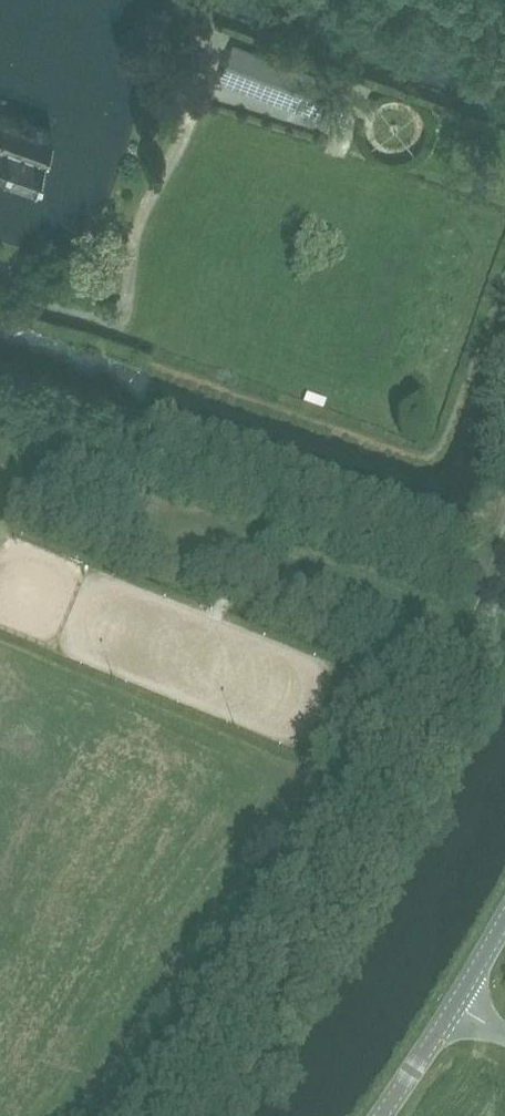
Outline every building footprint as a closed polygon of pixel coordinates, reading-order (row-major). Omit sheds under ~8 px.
[(217,81),(341,128),(356,89),(232,42),(217,81)] [(33,185),(51,135),(0,117),(0,173),(33,185)]
